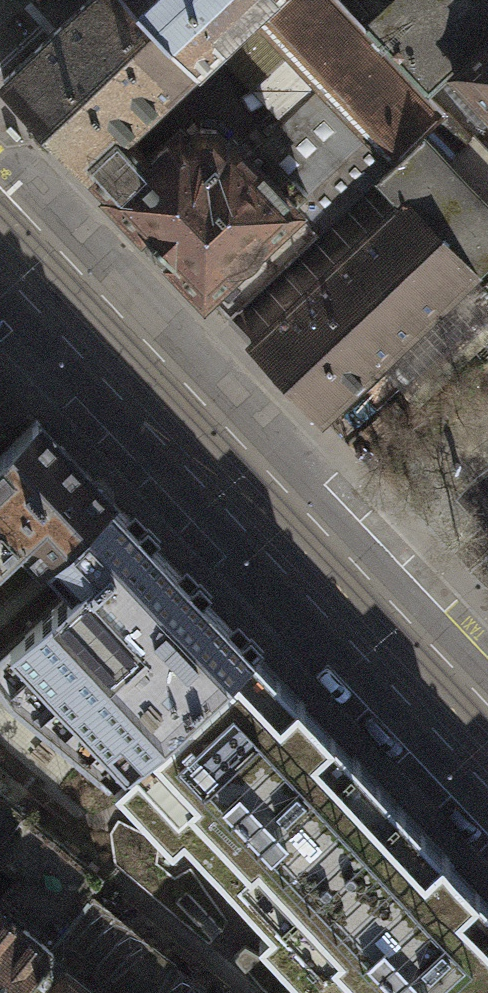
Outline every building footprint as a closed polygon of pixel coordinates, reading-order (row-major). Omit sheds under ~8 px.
[(82,170),(121,134),(211,50),(249,16),(311,83),(274,117),(240,149),(317,231),(446,111),(428,92),(365,24),(343,0),(86,0),(0,80),(0,82),(82,170)] [(452,69),(487,35),(487,0),(390,0),(365,24),(428,92),(452,69)] [(249,16),(211,50),(274,117),(311,83),(249,16)] [(452,69),(487,107),(487,35),(452,69)] [(446,111),(317,231),(226,314),(318,418),(382,357),(452,292),(487,258),(487,154),(446,111)] [(226,314),(317,231),(240,149),(218,126),(194,129),(188,136),(176,126),(144,154),(121,134),(82,170),(226,314)] [(481,323),(452,292),(382,357),(411,388),(481,323)] [(112,500),(36,420),(0,454),(0,560),(23,539),(47,563),(112,500)] [(108,790),(115,784),(254,652),(112,500),(47,563),(72,591),(0,658),(0,696),(10,710),(108,790)] [(257,936),(260,939),(400,806),(254,652),(115,784),(173,845),(184,835),(269,925),(257,936)] [(400,806),(260,939),(311,992),(324,992),(328,989),(333,992),(487,992),(487,899),(400,806)] [(0,898),(0,902),(51,943),(89,897),(104,879),(22,810),(0,835),(0,859),(19,874),(0,898)] [(89,897),(51,943),(10,992),(207,992),(89,897)] [(51,943),(0,902),(0,992),(10,992),(51,943)]
